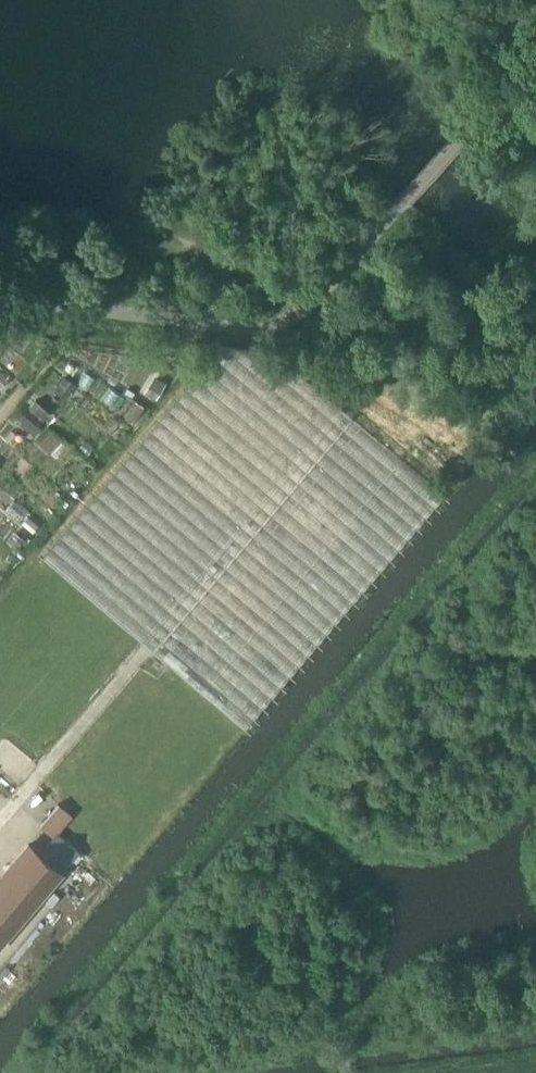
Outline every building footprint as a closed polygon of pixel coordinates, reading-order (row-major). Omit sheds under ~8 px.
[(44,556),(143,640),(244,726),(443,493),(271,346),(225,344),(44,556)] [(421,438),(405,457),(445,491),(462,472),(421,438)] [(160,671),(167,663),(157,654),(150,663),(160,671)] [(61,870),(29,843),(0,877),(0,942),(61,870)]
